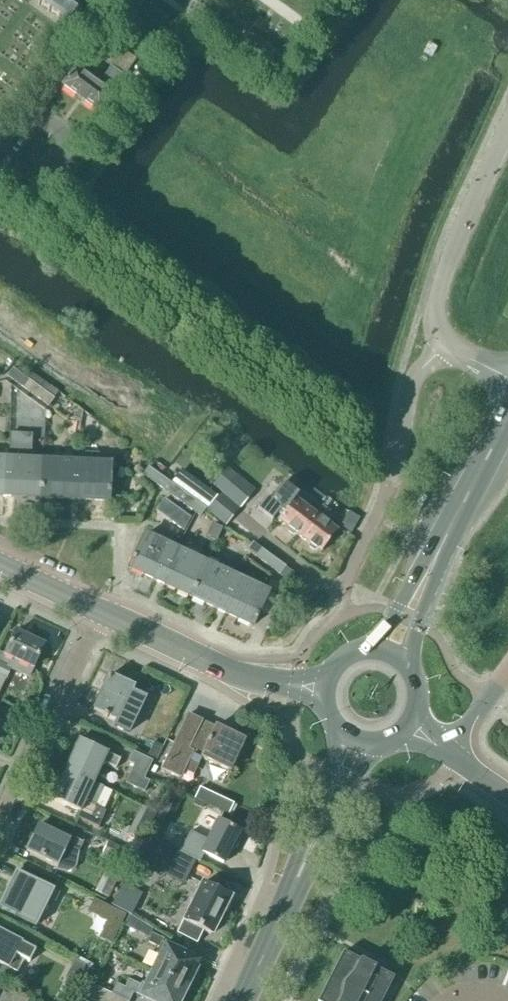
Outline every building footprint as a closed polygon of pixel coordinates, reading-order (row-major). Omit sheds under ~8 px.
[(87,11),(83,4),(77,0),(40,0),(38,3),(68,24),(76,26),(87,11)] [(112,96),(125,78),(124,77),(136,59),(124,51),(112,69),(99,87),(75,69),(62,87),(100,114),(113,97),(112,96)] [(24,390),(30,381),(13,369),(6,377),(24,390)] [(40,401),(46,393),(30,381),(24,390),(40,401)] [(46,393),(40,401),(48,408),(54,399),(46,393)] [(8,460),(0,460),(0,497),(6,497),(8,460)] [(40,499),(42,462),(8,460),(6,497),(40,499)] [(73,500),(75,463),(42,462),(40,499),(73,500)] [(75,463),(73,500),(108,502),(108,494),(109,494),(110,490),(108,489),(110,465),(75,463)] [(151,482),(157,474),(148,467),(142,475),(151,482)] [(168,494),(173,486),(157,474),(151,482),(168,494)] [(231,520),(256,490),(237,474),(212,505),(231,520)] [(275,525),(278,521),(288,529),(289,532),(292,535),(295,535),(299,537),(307,526),(316,515),(315,514),(294,499),(298,495),(283,483),(260,514),(275,525)] [(184,505),(190,497),(173,486),(168,494),(184,505)] [(190,497),(184,505),(200,517),(206,509),(190,497)] [(316,515),(299,537),(309,545),(310,548),(313,551),(316,550),(320,553),(337,531),(330,526),(336,517),(321,506),(315,514),(316,515)] [(186,532),(192,519),(182,515),(176,527),(186,532)] [(160,583),(176,550),(145,536),(134,558),(133,557),(131,561),(132,562),(129,569),(160,583)] [(263,564),(269,555),(252,543),(246,551),(263,564)] [(190,598),(206,564),(176,550),(160,583),(190,598)] [(269,555),(263,564),(280,576),(286,567),(269,555)] [(221,612),(236,579),(206,564),(190,598),(221,612)] [(236,579),(221,612),(252,627),(255,620),(256,620),(258,616),(257,616),(267,594),(272,597),(276,589),(270,586),(266,593),(236,579)] [(43,646),(15,632),(4,655),(0,654),(0,677),(5,679),(10,669),(7,667),(11,659),(32,669),(43,646)] [(130,695),(133,688),(109,677),(93,710),(117,721),(114,727),(127,734),(143,700),(130,695)] [(215,728),(201,721),(189,715),(162,771),(179,779),(183,771),(193,776),(201,759),(228,772),(244,740),(216,727),(215,728)] [(94,784),(94,783),(103,764),(116,770),(120,760),(107,754),(108,754),(78,740),(64,770),(94,784)] [(148,756),(156,760),(162,748),(153,744),(148,756)] [(156,760),(148,756),(147,758),(143,757),(133,752),(128,763),(134,765),(125,784),(144,792),(156,762),(155,762),(156,760)] [(103,787),(94,783),(94,784),(64,770),(51,800),(80,813),(93,819),(97,809),(94,807),(103,787)] [(216,805),(222,793),(202,783),(196,795),(216,805)] [(180,853),(194,860),(198,862),(203,853),(223,864),(231,848),(236,850),(243,833),(218,821),(206,845),(188,836),(180,853)] [(69,840),(38,826),(26,851),(57,866),(56,870),(67,872),(71,872),(74,870),(76,867),(78,853),(83,842),(70,836),(69,840)] [(140,853),(146,841),(121,830),(116,841),(140,853)] [(194,860),(180,853),(148,837),(146,841),(140,853),(138,856),(185,879),(194,860)] [(126,870),(134,855),(107,842),(100,858),(126,870)] [(109,898),(122,870),(109,863),(95,891),(109,898)] [(59,894),(16,872),(0,904),(0,909),(20,919),(20,918),(35,926),(48,900),(55,903),(59,894)] [(213,937),(232,897),(201,881),(181,922),(175,934),(197,944),(203,932),(213,937)] [(131,916),(141,896),(122,887),(112,907),(131,916)] [(118,931),(124,913),(104,904),(96,921),(118,931)] [(34,951),(20,944),(20,943),(0,933),(0,965),(7,968),(14,955),(28,962),(34,951)] [(152,971),(187,987),(195,971),(191,970),(196,960),(161,943),(163,940),(152,934),(147,943),(158,948),(155,954),(159,956),(152,971)] [(356,992),(372,961),(365,958),(362,963),(343,953),(330,978),(356,992)] [(374,1000),(382,1000),(393,979),(376,970),(379,965),(372,961),(356,992),(374,1000)] [(187,987),(152,971),(145,985),(141,983),(140,986),(129,980),(125,989),(116,984),(112,994),(125,1000),(129,1000),(133,993),(150,1000),(180,1000),(187,987)] [(356,992),(330,978),(318,1000),(352,1000),(356,992)] [(112,994),(112,995),(94,986),(87,999),(92,1000),(125,1000),(112,994)] [(29,999),(11,989),(8,996),(0,992),(0,1000),(29,1000),(29,999)] [(356,992),(352,1000),(374,1000),(356,992)]
